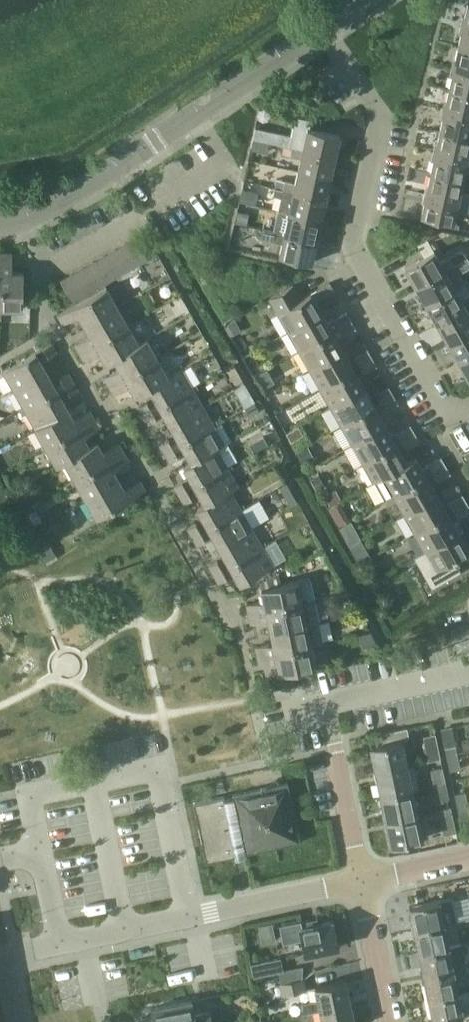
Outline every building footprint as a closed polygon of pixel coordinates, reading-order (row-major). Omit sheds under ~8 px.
[(462,24),(461,29),(462,29),(458,46),(468,48),(468,26),(462,24)] [(458,46),(455,63),(453,62),(452,67),(468,70),(468,48),(458,46)] [(452,67),(452,71),(453,71),(449,88),(468,92),(468,70),(452,67)] [(449,88),(446,105),(444,105),(443,109),(468,114),(468,92),(449,88)] [(443,109),(442,113),(444,113),(440,130),(468,137),(468,114),(443,109)] [(284,145),(336,157),(337,153),(336,153),(340,134),(309,127),(310,120),(296,116),(292,135),(255,127),(253,138),(284,145)] [(440,130),(436,147),(435,147),(434,151),(468,159),(468,137),(440,130)] [(335,160),(336,157),(284,145),(282,154),(301,158),(298,170),(330,177),(334,160),(335,160)] [(434,151),(433,155),(435,156),(431,172),(463,179),(466,167),(468,168),(468,159),(434,151)] [(284,180),(282,188),(327,198),(328,194),(327,194),(330,177),(298,170),(295,183),(284,180)] [(425,193),(468,203),(468,193),(461,191),(463,179),(431,172),(427,189),(426,189),(425,193)] [(326,203),(327,198),(282,188),(274,187),(273,196),(281,197),(278,210),(321,219),(325,202),(326,203)] [(242,188),(240,201),(255,204),(258,191),(242,188)] [(467,212),(468,204),(468,203),(425,193),(424,197),(425,198),(421,215),(454,222),(457,210),(467,212)] [(278,210),(274,230),(318,240),(319,236),(318,236),(321,219),(278,210)] [(237,211),(235,221),(245,223),(246,217),(243,212),(237,211)] [(317,244),(318,240),(274,230),(273,232),(264,230),(262,238),(281,242),(279,255),(312,262),(316,243),(317,244)] [(148,258),(136,237),(125,243),(137,264),(148,258)] [(125,243),(114,249),(126,271),(137,264),(125,243)] [(126,271),(114,249),(103,256),(115,277),(126,271)] [(424,255),(405,265),(414,282),(413,282),(415,286),(466,257),(463,251),(458,251),(440,261),(434,249),(424,255)] [(2,252),(1,313),(4,313),(4,308),(23,308),(24,270),(12,270),(13,252),(2,252)] [(103,256),(92,262),(104,283),(115,277),(103,256)] [(415,286),(417,290),(418,289),(427,304),(456,288),(465,283),(459,271),(468,265),(468,262),(467,258),(466,257),(415,286)] [(104,283),(92,262),(81,268),(94,289),(104,283)] [(81,268),(71,274),(83,296),(94,289),(81,268)] [(72,302),(83,296),(71,274),(60,281),(72,302)] [(276,312),(287,331),(322,311),(316,301),(335,290),(330,282),(305,296),(296,283),(268,298),(276,312)] [(106,286),(58,314),(63,323),(79,314),(85,324),(117,305),(115,302),(108,289),(112,286),(111,284),(106,286)] [(427,304),(435,319),(434,320),(436,324),(468,305),(468,295),(462,299),(456,288),(427,304)] [(90,334),(75,342),(80,351),(132,322),(130,319),(126,322),(119,309),(117,305),(85,324),(90,334)] [(436,324),(438,327),(440,327),(448,341),(468,329),(468,305),(436,324)] [(322,311),(287,331),(298,350),(351,319),(347,311),(328,322),(322,311)] [(234,319),(226,323),(233,334),(241,330),(234,319)] [(298,350),(309,369),(343,349),(337,339),(356,328),(351,319),(298,350)] [(134,325),(132,322),(80,351),(85,360),(101,351),(106,362),(114,357),(147,339),(146,338),(138,342),(130,328),(134,325)] [(448,341),(457,357),(456,358),(458,361),(468,355),(468,329),(448,341)] [(105,376),(110,385),(162,355),(160,352),(156,355),(147,339),(114,357),(120,367),(105,376)] [(49,357),(57,352),(52,343),(44,348),(49,357)] [(343,349),(309,369),(319,388),(354,368),(343,349)] [(355,356),(360,365),(373,357),(368,349),(355,356)] [(4,370),(14,389),(46,371),(36,352),(4,370)] [(162,355),(110,385),(115,393),(130,385),(136,395),(150,387),(168,377),(168,376),(159,361),(163,358),(162,355)] [(458,361),(460,365),(461,364),(468,379),(468,355),(458,361)] [(377,365),(373,357),(360,365),(364,373),(377,365)] [(260,364),(253,368),(255,373),(263,369),(260,364)] [(168,377),(150,387),(160,405),(197,385),(195,382),(191,384),(182,369),(182,368),(168,376),(168,377)] [(319,388),(330,406),(365,387),(354,368),(319,388)] [(14,389),(25,408),(57,390),(46,371),(14,389)] [(60,377),(65,385),(73,381),(68,372),(60,377)] [(78,390),(73,381),(65,385),(70,394),(78,390)] [(244,383),(234,389),(237,394),(247,388),(244,383)] [(199,388),(197,385),(160,405),(171,424),(203,406),(195,390),(199,388)] [(376,394),(381,403),(394,395),(390,386),(376,394)] [(365,387),(330,406),(341,425),(375,406),(365,387)] [(25,408),(36,427),(68,409),(57,390),(25,408)] [(399,403),(394,395),(381,403),(386,410),(399,403)] [(139,406),(144,414),(152,410),(147,401),(139,406)] [(244,408),(248,415),(258,410),(254,402),(244,408)] [(214,425),(203,406),(171,424),(182,443),(214,425)] [(341,425),(352,444),(386,425),(375,406),(341,425)] [(36,427),(47,446),(94,418),(89,409),(73,418),(68,409),(36,427)] [(157,419),(152,410),(144,414),(149,423),(157,419)] [(57,465),(65,460),(65,459),(89,445),(84,436),(99,427),(94,418),(47,446),(57,465)] [(398,431),(403,440),(416,433),(411,424),(398,431)] [(214,425),(182,443),(192,461),(217,447),(217,448),(225,444),(224,443),(216,428),(214,425)] [(386,425),(352,444),(362,463),(397,444),(403,440),(398,431),(390,432),(386,425)] [(303,434),(298,426),(286,433),(291,441),(303,434)] [(420,441),(416,433),(403,440),(407,448),(420,441)] [(161,443),(166,452),(174,447),(169,439),(161,443)] [(65,460),(76,479),(124,452),(119,443),(103,452),(97,441),(89,445),(65,459),(65,460)] [(397,444),(362,463),(373,482),(408,463),(407,461),(397,444)] [(307,445),(298,451),(304,463),(314,457),(307,445)] [(178,456),(174,447),(166,452),(171,460),(178,456)] [(192,461),(184,466),(195,485),(232,465),(230,462),(226,464),(217,448),(217,447),(192,461)] [(129,460),(124,452),(76,479),(86,497),(119,479),(113,469),(129,460)] [(408,463),(373,482),(383,501),(393,495),(393,496),(447,465),(442,456),(423,467),(416,456),(407,461),(408,463)] [(232,465),(195,485),(205,503),(230,489),(231,491),(239,486),(238,485),(230,470),(234,468),(232,465)] [(432,484),(451,473),(447,465),(393,496),(404,514),(438,495),(432,484)] [(319,474),(311,479),(316,489),(325,484),(319,474)] [(140,480),(124,488),(119,479),(86,497),(97,517),(145,490),(140,480)] [(175,485),(180,494),(187,490),(182,481),(175,485)] [(280,487),(290,505),(297,501),(287,483),(280,487)] [(336,488),(325,494),(331,505),(342,499),(336,488)] [(205,503),(198,508),(209,527),(245,506),(243,503),(239,505),(231,491),(230,489),(205,503)] [(192,498),(187,490),(180,494),(185,503),(192,498)] [(450,501),(455,510),(468,503),(463,494),(450,501)] [(449,513),(438,495),(404,514),(414,533),(449,513)] [(468,503),(455,510),(459,518),(468,512),(468,505),(468,503)] [(245,506),(209,527),(219,545),(251,527),(243,512),(247,509),(245,506)] [(27,529),(43,521),(36,508),(21,516),(27,529)] [(343,510),(334,516),(339,525),(348,520),(343,510)] [(425,551),(459,532),(449,513),(414,533),(425,551)] [(188,528),(193,536),(201,531),(196,523),(188,528)] [(251,527),(219,545),(230,564),(266,543),(264,540),(260,542),(251,527)] [(206,540),(201,531),(193,536),(198,544),(206,540)] [(414,557),(431,587),(459,571),(453,560),(468,551),(468,549),(459,532),(425,551),(414,557)] [(268,547),(266,543),(230,564),(241,583),(273,565),(264,549),(268,547)] [(40,552),(46,562),(57,556),(51,545),(40,552)] [(209,565),(214,574),(222,569),(217,560),(209,565)] [(227,578),(222,569),(214,574),(219,582),(227,578)] [(247,603),(249,613),(303,602),(315,600),(311,579),(299,581),(262,589),(264,600),(247,603)] [(319,621),(315,600),(303,602),(249,613),(251,623),(268,619),(271,631),(307,623),(319,621)] [(324,642),(319,621),(307,623),(271,631),(273,642),(256,646),(258,655),(312,645),(324,642)] [(280,673),(316,666),(312,645),(258,655),(260,665),(277,661),(280,673)] [(381,745),(371,747),(376,771),(400,766),(407,765),(402,740),(409,736),(407,727),(379,733),(381,745)] [(429,761),(441,758),(435,733),(423,736),(429,761)] [(445,747),(447,759),(458,757),(456,745),(445,747)] [(461,769),(458,757),(447,759),(450,771),(461,769)] [(400,766),(376,771),(382,796),(413,789),(412,789),(418,788),(413,763),(407,765),(400,766)] [(430,769),(434,785),(446,782),(443,766),(430,769)] [(234,794),(235,798),(225,800),(224,796),(195,802),(207,861),(236,854),(235,850),(245,848),(246,852),(301,841),(288,782),(234,794)] [(449,798),(446,782),(434,785),(437,800),(449,798)] [(413,789),(382,796),(387,820),(418,814),(413,789)] [(455,793),(457,805),(468,803),(466,791),(455,793)] [(468,803),(457,805),(460,818),(468,816),(468,808),(468,803)] [(444,834),(456,831),(451,806),(439,809),(444,834)] [(418,814),(387,820),(392,846),(423,839),(418,814)] [(409,906),(414,929),(444,923),(454,921),(450,900),(447,898),(409,906)] [(305,953),(339,946),(333,920),(317,923),(317,921),(308,923),(308,925),(301,926),(300,921),(281,925),(284,941),(302,937),(305,953)] [(262,943),(276,941),(272,922),(258,925),(262,943)] [(448,945),(444,923),(414,929),(419,952),(449,946),(448,945)] [(449,946),(419,952),(423,976),(462,968),(462,967),(468,966),(463,942),(458,943),(448,945),(449,946)] [(259,974),(282,970),(280,958),(257,962),(259,974)] [(170,984),(194,977),(190,964),(166,971),(170,984)] [(464,978),(462,968),(423,976),(428,999),(458,993),(456,980),(464,978)] [(282,994),(306,990),(303,978),(280,983),(282,994)] [(320,1010),(320,1009),(350,1003),(345,979),(315,986),(318,999),(300,1002),(303,1013),(320,1010)] [(458,993),(428,999),(433,1021),(434,1021),(455,1018),(456,1021),(468,1021),(468,1003),(461,1005),(458,993)] [(209,1010),(194,1013),(192,1000),(152,1007),(155,1021),(212,1021),(209,1010)] [(350,1003),(320,1009),(320,1010),(323,1021),(354,1021),(350,1003)]
